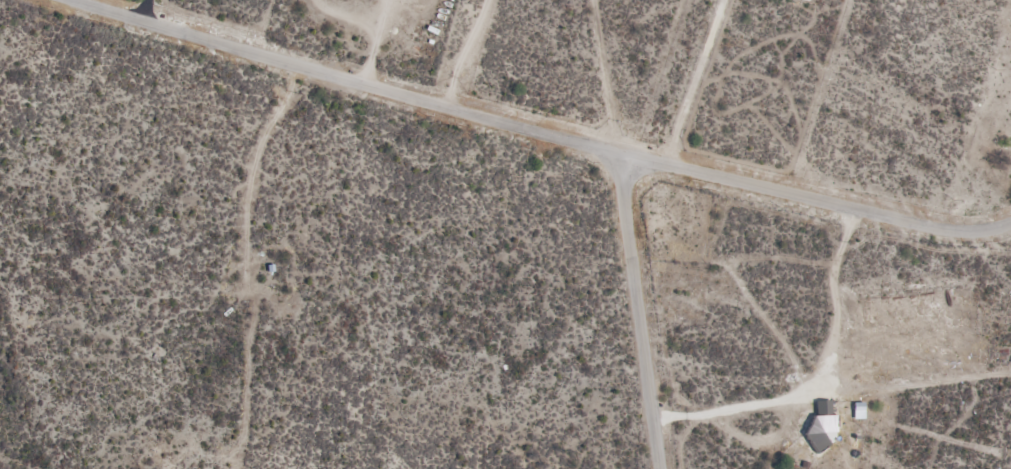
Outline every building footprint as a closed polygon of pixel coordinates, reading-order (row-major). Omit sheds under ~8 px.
[(837,432),(836,415),(808,417),(810,451),(828,450),(827,433),(837,432)]
